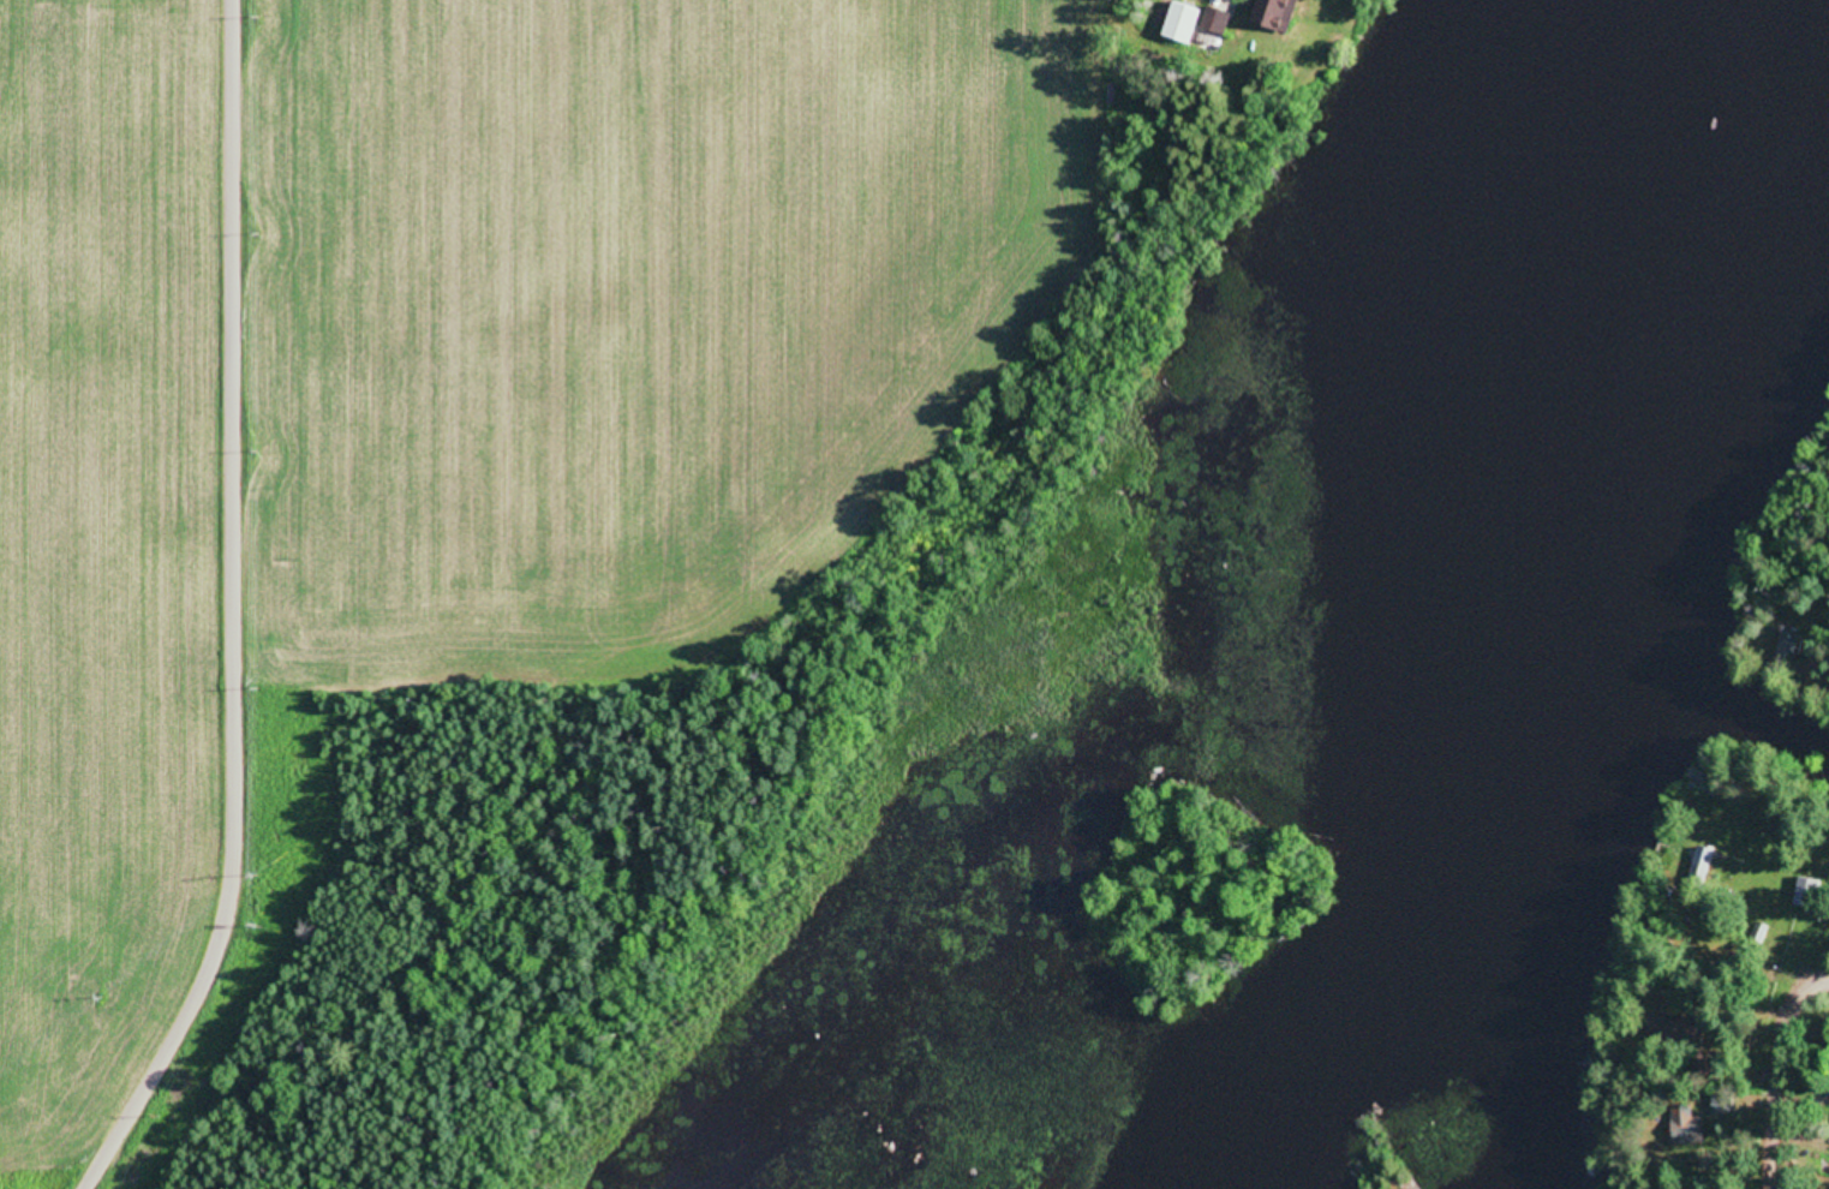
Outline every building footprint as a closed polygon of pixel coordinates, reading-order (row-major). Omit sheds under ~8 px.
[(1191,42),(1202,7),(1178,0),(1172,0),(1162,34),(1191,42)] [(1286,32),(1297,0),(1266,0),(1259,23),(1286,32)] [(1201,27),(1224,33),(1230,11),(1207,4),(1201,27)]
